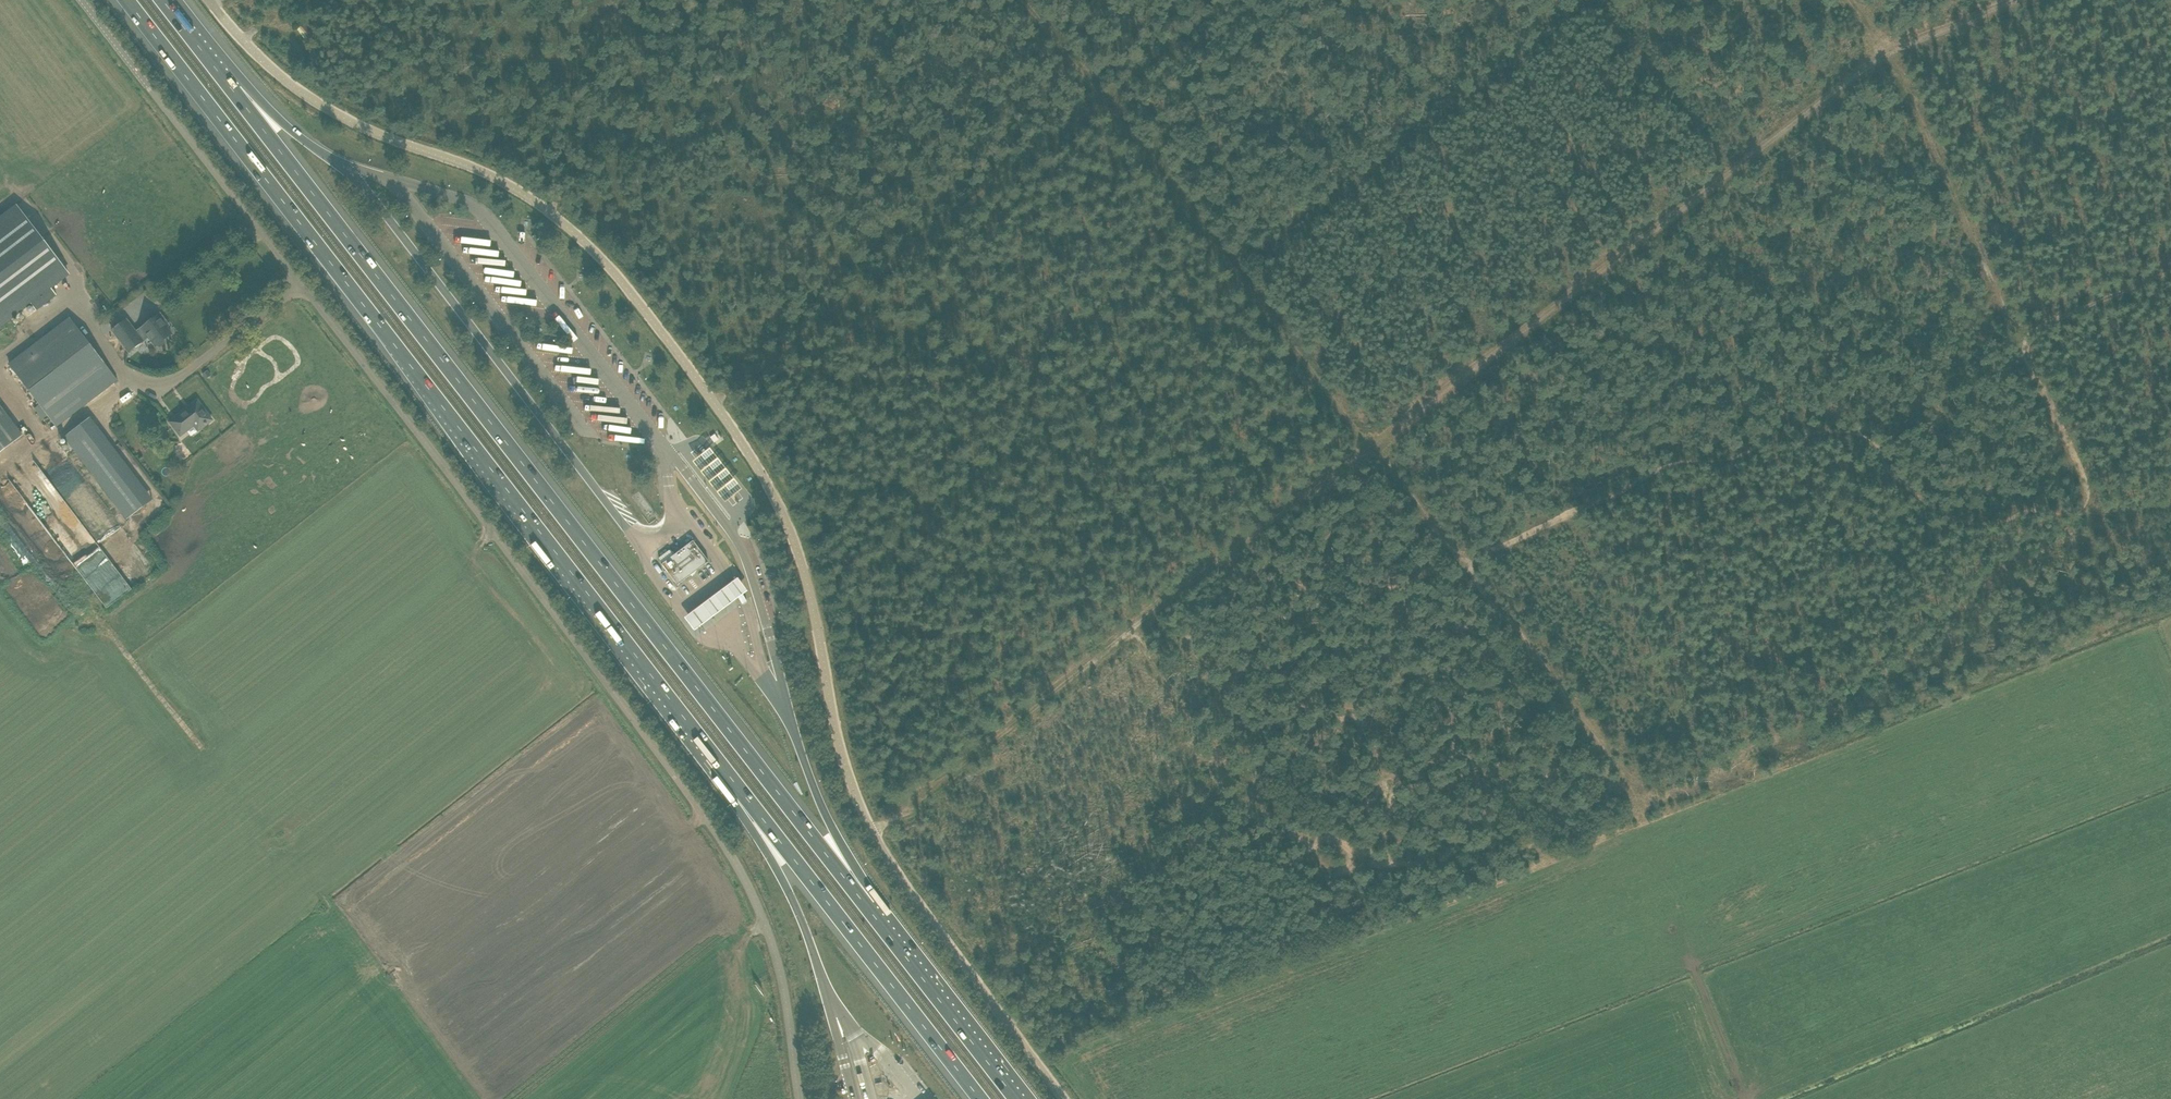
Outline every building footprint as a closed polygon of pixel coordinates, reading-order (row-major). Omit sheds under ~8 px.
[(298,29),(307,40),(313,35),(304,24),(298,29)] [(0,220),(0,325),(30,302),(36,310),(57,295),(50,287),(68,273),(17,207),(0,220)] [(467,253),(495,258),(496,253),(468,247),(467,253)] [(272,278),(265,283),(270,290),(277,285),(272,278)] [(107,298),(104,300),(110,307),(112,305),(118,300),(113,293),(107,298)] [(128,352),(148,337),(155,346),(172,334),(164,323),(166,322),(160,313),(152,319),(151,318),(146,321),(148,323),(136,332),(126,319),(112,330),(128,352)] [(9,365),(49,417),(78,394),(86,404),(114,383),(115,384),(118,381),(70,318),(9,365)] [(180,339),(175,343),(187,358),(192,355),(180,339)] [(544,345),(543,350),(573,355),(574,349),(544,345)] [(207,371),(202,374),(203,376),(206,380),(211,376),(208,372),(207,371)] [(176,430),(180,436),(187,430),(185,427),(191,422),(198,431),(212,420),(197,401),(170,422),(176,430)] [(22,435),(0,406),(0,452),(22,435)] [(68,433),(75,443),(98,425),(91,416),(68,433)] [(64,437),(74,450),(79,447),(75,443),(68,433),(64,437)] [(708,452),(690,466),(722,507),(740,493),(708,452)] [(708,561),(693,540),(662,564),(677,584),(708,561)] [(737,580),(682,621),(692,634),(747,594),(737,580)]
